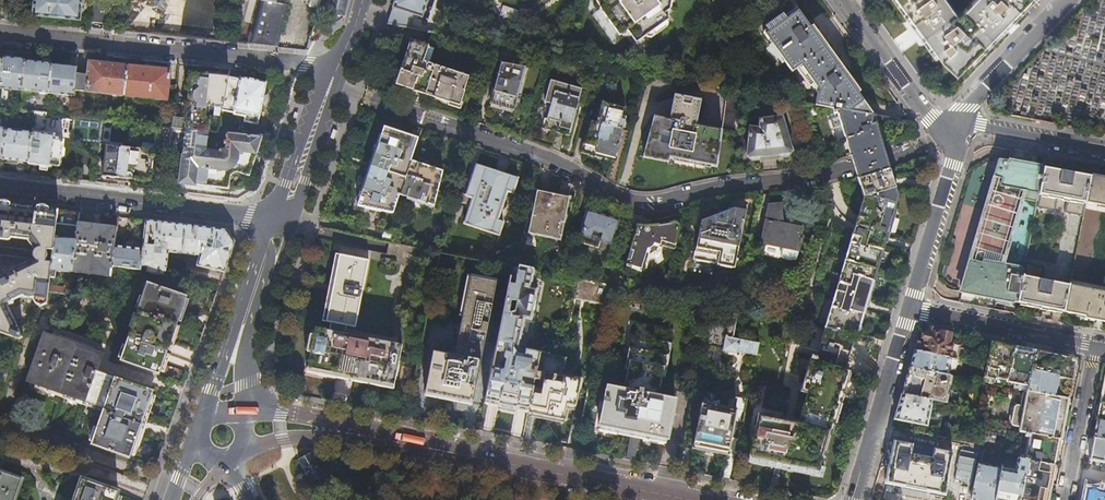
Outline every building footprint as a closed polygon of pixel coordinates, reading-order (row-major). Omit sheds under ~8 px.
[(36,25),(37,18),(59,20),(79,22),(79,20),(88,21),(91,1),(91,0),(34,0),(31,24),(36,25)] [(259,2),(266,4),(249,44),(277,47),(287,9),(276,6),(277,0),(260,0),(259,2)] [(349,0),(319,0),(326,2),(325,5),(333,7),(330,13),(345,16),(349,0)] [(396,25),(409,28),(413,15),(422,18),(428,0),(396,0),(388,24),(396,25)] [(605,5),(602,7),(622,34),(629,29),(638,42),(669,19),(665,12),(670,8),(671,0),(601,0),(605,5)] [(965,10),(958,15),(948,0),(898,0),(903,7),(912,18),(915,16),(926,30),(933,40),(929,43),(943,61),(958,74),(966,66),(994,36),(1022,7),(1029,0),(975,0),(965,10)] [(105,25),(113,4),(91,1),(88,21),(88,24),(98,24),(105,25)] [(502,5),(499,15),(514,19),(517,9),(502,5)] [(832,107),(873,115),(865,103),(854,87),(813,30),(796,7),(762,31),(791,71),(798,66),(817,93),(815,104),(832,107)] [(465,88),(469,77),(424,62),(430,46),(412,40),(404,64),(397,82),(405,85),(429,92),(461,103),(466,89),(465,88)] [(0,89),(0,91),(21,93),(24,63),(25,61),(12,60),(3,59),(3,61),(0,89)] [(525,67),(500,60),(489,105),(500,108),(513,111),(525,67)] [(24,63),(21,93),(49,96),(52,66),(39,65),(24,63)] [(88,78),(75,77),(73,93),(124,98),(127,69),(125,68),(124,66),(116,65),(114,67),(102,66),(89,65),(88,78)] [(52,66),(49,96),(73,98),(73,93),(75,77),(76,69),(59,67),(52,66)] [(127,69),(124,98),(137,99),(137,101),(139,102),(147,103),(149,102),(150,100),(165,102),(166,103),(167,105),(174,106),(174,104),(176,88),(168,87),(169,73),(151,71),(127,69)] [(222,113),(228,79),(211,77),(198,76),(199,74),(188,73),(187,82),(191,82),(191,84),(188,84),(187,85),(186,91),(187,92),(190,94),(187,122),(182,121),(183,105),(174,104),(174,106),(171,130),(209,134),(218,135),(222,113)] [(241,82),(228,79),(222,113),(234,115),(233,117),(245,119),(244,124),(258,127),(262,107),(266,85),(241,80),(241,82)] [(545,102),(551,104),(545,129),(555,132),(569,136),(582,89),(551,81),(545,102)] [(743,90),(727,87),(722,128),(703,125),(707,99),(674,93),(669,118),(654,115),(644,157),(656,159),(669,162),(670,157),(696,162),(709,164),(717,166),(722,129),(739,132),(743,90)] [(599,155),(614,160),(621,133),(623,134),(624,130),(622,130),(625,120),(620,119),(623,107),(602,102),(596,122),(591,121),(583,151),(599,155)] [(872,124),(873,115),(832,107),(834,113),(838,112),(849,148),(854,164),(864,197),(832,304),(825,328),(856,334),(857,334),(869,293),(890,223),(898,196),(885,154),(876,122),(872,124)] [(787,155),(792,149),(787,132),(782,113),(760,117),(759,125),(749,125),(746,154),(753,160),(759,159),(759,158),(769,156),(780,155),(781,156),(787,155)] [(35,114),(32,135),(29,164),(29,166),(39,167),(40,172),(43,172),(44,173),(46,168),(51,168),(54,137),(37,135),(38,132),(43,133),(46,115),(35,114)] [(81,139),(100,142),(102,122),(84,120),(81,139)] [(371,167),(358,206),(394,213),(399,198),(397,198),(398,194),(420,201),(434,206),(443,171),(429,167),(421,164),(409,160),(410,156),(412,157),(418,138),(403,133),(384,127),(380,141),(371,167)] [(226,147),(225,151),(221,152),(219,154),(207,153),(205,155),(203,153),(206,151),(209,134),(171,130),(168,159),(182,160),(179,186),(195,187),(228,190),(228,189),(231,189),(236,191),(240,190),(243,189),(245,188),(247,185),(247,181),(248,177),(249,177),(255,160),(262,140),(227,136),(226,144),(224,144),(224,147),(226,147)] [(29,164),(32,135),(5,131),(2,161),(15,163),(29,164)] [(118,183),(126,184),(130,150),(106,147),(102,178),(118,180),(118,183)] [(130,150),(126,184),(134,185),(135,182),(151,184),(154,153),(130,150)] [(1039,194),(1045,168),(1020,163),(999,160),(996,177),(998,177),(961,292),(986,297),(1018,303),(1023,276),(1039,194)] [(499,235),(508,208),(518,178),(496,171),(477,165),(467,196),(462,194),(459,202),(471,206),(465,224),(499,235)] [(1060,171),(1045,168),(1039,194),(1086,203),(1091,176),(1069,172),(1060,171)] [(1091,176),(1086,203),(1104,207),(1104,179),(1091,176)] [(165,184),(166,178),(159,177),(158,186),(165,187),(165,184)] [(546,194),(537,192),(529,234),(561,241),(570,199),(560,197),(546,194)] [(36,303),(38,304),(39,304),(39,306),(47,303),(48,291),(59,209),(16,204),(0,202),(0,239),(9,240),(10,240),(10,239),(11,239),(11,238),(12,238),(12,237),(28,239),(35,250),(33,250),(32,258),(33,259),(32,259),(3,273),(3,274),(3,275),(1,276),(0,274),(0,331),(20,338),(23,339),(24,338),(18,327),(7,306),(12,303),(15,304),(15,305),(23,301),(33,298),(33,299),(34,300),(34,301),(35,302),(35,303),(36,303)] [(761,244),(781,248),(780,256),(780,257),(781,257),(782,258),(784,259),(785,259),(787,260),(789,260),(791,260),(792,260),(794,259),(801,237),(800,237),(802,227),(782,224),(780,204),(775,204),(768,205),(761,244)] [(721,246),(718,265),(736,269),(743,233),(747,211),(734,208),(717,215),(701,220),(697,241),(704,243),(721,246)] [(66,210),(59,209),(48,291),(53,292),(55,276),(54,276),(55,270),(72,272),(78,222),(80,211),(66,210)] [(580,234),(611,244),(618,220),(603,215),(587,210),(580,234)] [(164,222),(147,220),(143,248),(140,269),(165,275),(169,252),(200,256),(196,265),(224,272),(229,257),(235,241),(227,229),(208,227),(164,222)] [(639,224),(636,234),(626,264),(643,269),(648,253),(650,253),(651,253),(653,252),(655,251),(657,249),(658,247),(659,246),(659,244),(676,242),(677,236),(679,225),(679,224),(678,223),(678,222),(677,222),(676,221),(675,221),(674,222),(673,222),(671,222),(668,223),(664,224),(661,224),(658,225),(654,225),(650,225),(647,225),(644,225),(641,225),(639,224)] [(117,227),(78,222),(72,272),(110,276),(112,265),(115,245),(117,227)] [(701,261),(718,265),(721,246),(704,243),(701,261)] [(143,248),(115,245),(112,265),(140,269),(143,248)] [(395,385),(404,345),(347,333),(349,325),(357,327),(370,259),(341,254),(333,290),(327,321),(332,322),(330,330),(317,328),(309,368),(338,374),(339,370),(345,371),(356,373),(355,377),(395,385)] [(515,285),(509,284),(486,403),(509,408),(528,412),(531,397),(533,388),(520,385),(522,377),(535,380),(540,354),(519,350),(525,320),(532,322),(538,290),(531,288),(535,270),(519,267),(515,285)] [(471,276),(466,299),(455,355),(438,352),(430,393),(448,397),(468,400),(475,369),(477,369),(478,361),(476,360),(480,344),(484,345),(494,299),(498,278),(484,275),(484,278),(471,276)] [(1023,276),(1018,303),(1042,308),(1065,312),(1070,286),(1023,276)] [(609,285),(580,279),(576,297),(606,303),(609,285)] [(148,283),(138,311),(177,323),(182,308),(186,297),(148,283)] [(1065,312),(1100,319),(1104,320),(1104,292),(1070,286),(1065,312)] [(733,338),(738,310),(723,307),(719,324),(710,322),(706,346),(737,353),(738,351),(756,355),(759,343),(733,338)] [(177,323),(138,311),(128,339),(140,343),(141,343),(167,352),(173,335),(177,323)] [(625,389),(608,386),(600,426),(626,431),(668,440),(676,399),(659,396),(671,331),(638,324),(625,389)] [(856,334),(825,328),(817,357),(812,356),(811,359),(802,392),(807,393),(799,423),(759,415),(751,457),(784,463),(817,470),(820,454),(822,454),(836,402),(845,368),(847,369),(856,334)] [(951,344),(952,335),(943,333),(928,330),(928,333),(925,334),(925,336),(924,339),(926,341),(925,344),(918,342),(916,353),(949,359),(950,359),(953,344),(951,344)] [(45,332),(27,381),(104,408),(91,444),(130,458),(141,427),(153,391),(97,371),(103,354),(45,332)] [(140,343),(128,339),(120,360),(132,365),(133,365),(159,374),(163,363),(167,352),(141,343),(140,343)] [(1014,347),(992,343),(987,367),(985,378),(987,379),(987,380),(988,381),(993,382),(994,381),(995,380),(997,380),(997,379),(1007,381),(1014,347)] [(1035,351),(1014,347),(1007,381),(1006,382),(1014,384),(1013,389),(1027,392),(1035,351)] [(1076,359),(1035,351),(1027,392),(1068,400),(1073,378),(1076,359)] [(945,376),(949,359),(916,353),(915,352),(910,369),(945,376)] [(531,397),(528,412),(553,417),(564,419),(567,405),(575,407),(581,382),(575,381),(563,378),(566,358),(540,353),(540,354),(535,380),(538,380),(539,377),(542,378),(542,381),(543,381),(540,399),(531,397)] [(5,382),(12,361),(4,365),(0,363),(0,380),(5,382)] [(950,377),(945,376),(910,369),(903,394),(932,400),(943,402),(945,403),(950,377)] [(1068,400),(1027,392),(1019,432),(1023,432),(1059,440),(1060,440),(1064,420),(1068,400)] [(710,449),(728,452),(737,410),(721,406),(722,401),(719,395),(711,393),(706,397),(704,403),(702,403),(694,445),(710,449)] [(932,400),(903,394),(893,428),(936,436),(943,402),(932,400)] [(1098,420),(1096,430),(1094,438),(1104,440),(1104,422),(1098,420)] [(1059,440),(1023,432),(1020,446),(1021,446),(1021,449),(1019,448),(1017,459),(1018,459),(1028,461),(1053,466),(1056,452),(1059,440)] [(1094,438),(1091,451),(1090,460),(1104,463),(1104,440),(1094,438)] [(953,453),(935,450),(913,445),(895,442),(890,465),(889,465),(886,483),(914,489),(945,495),(949,478),(948,477),(953,453)] [(323,476),(310,453),(298,460),(312,483),(323,476)] [(1028,461),(1018,459),(1016,469),(1001,466),(1001,468),(995,499),(1020,499),(1024,478),(1026,469),(1028,461)] [(1053,466),(1028,461),(1026,469),(1029,470),(1027,479),(1024,478),(1020,499),(1048,499),(1050,492),(1055,466),(1053,466)] [(1001,468),(979,463),(971,499),(972,499),(995,499),(1001,468)] [(23,479),(0,471),(0,499),(15,499),(23,479)] [(118,491),(82,479),(74,499),(115,499),(118,491)] [(1087,482),(1084,497),(1084,499),(1104,499),(1104,486),(1087,482)]
